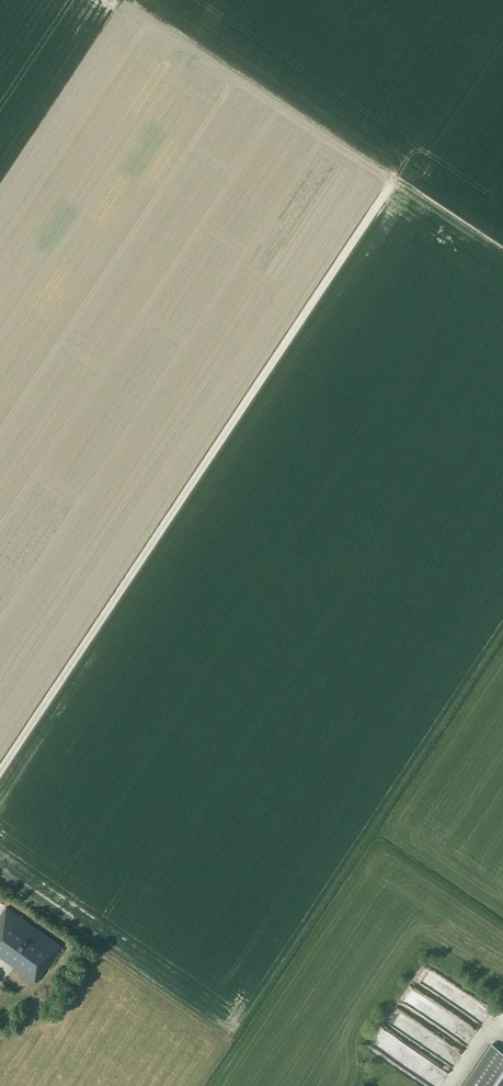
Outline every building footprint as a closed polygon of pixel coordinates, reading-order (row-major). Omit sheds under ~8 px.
[(38,982),(64,945),(6,906),(0,915),(0,955),(38,982)] [(491,1046),(464,1085),(502,1085),(502,1054),(491,1046)] [(381,1069),(376,1079),(389,1085),(412,1085),(381,1069)]
